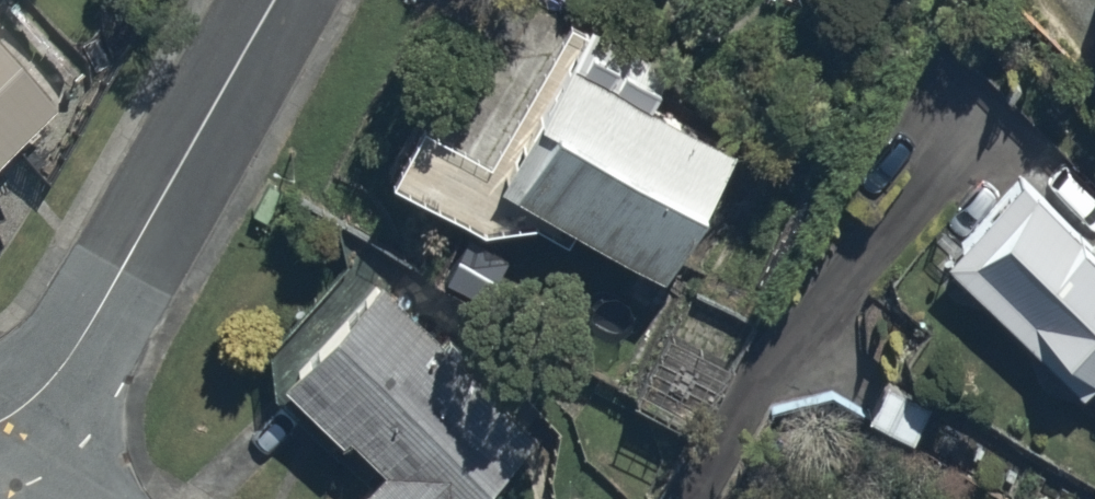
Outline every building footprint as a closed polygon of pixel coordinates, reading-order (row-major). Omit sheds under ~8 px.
[(1079,2),(1094,45),(1094,0),(1079,0),(1079,2)] [(672,57),(571,4),(485,167),(713,286),(746,224),(724,213),(760,144),(655,89),(672,57)] [(57,103),(0,33),(0,149),(57,103)] [(1030,166),(940,255),(1075,391),(1094,372),(1094,232),(1030,166)] [(367,241),(254,340),(348,448),(360,437),(389,470),(356,498),(481,498),(544,443),(367,241)] [(936,404),(880,370),(851,417),(907,451),(936,404)]
